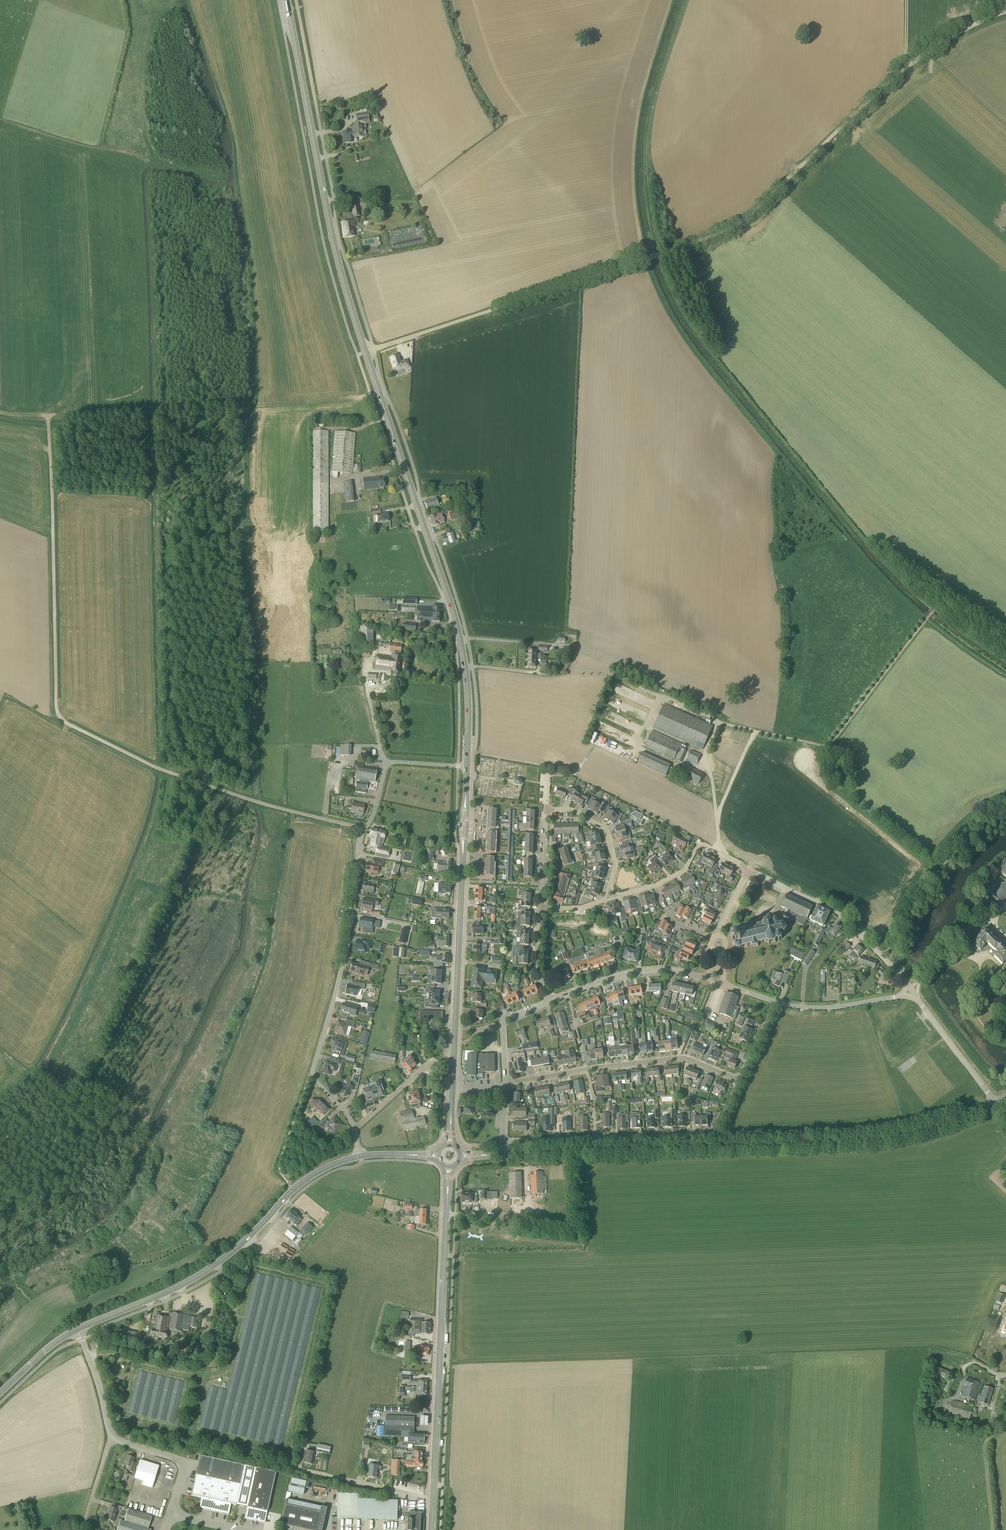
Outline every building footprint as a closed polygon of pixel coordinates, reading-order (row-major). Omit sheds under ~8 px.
[(369,123),(368,113),(355,114),(356,122),(365,121),(365,124),(369,123)] [(352,132),(352,136),(354,136),(355,138),(363,137),(363,136),(365,136),(366,134),(365,131),(364,130),(362,131),(362,126),(355,127),(356,130),(354,131),(354,132),(352,132)] [(352,136),(352,132),(350,132),(350,131),(342,132),(344,143),(352,142),(351,136),(352,136)] [(353,217),(360,216),(358,205),(351,206),(353,217)] [(343,238),(356,236),(354,226),(355,226),(354,220),(340,222),(343,238)] [(401,362),(398,355),(390,358),(393,369),(396,368),(397,371),(409,367),(407,360),(401,362)] [(313,532),(328,532),(328,431),(312,431),(313,532)] [(352,474),(355,433),(334,432),(331,472),(332,472),(331,478),(337,478),(338,472),(352,474)] [(377,479),(377,477),(363,479),(364,490),(378,488),(385,487),(384,478),(377,479)] [(345,503),(354,502),(352,482),(343,483),(345,503)] [(456,502),(457,494),(446,493),(445,502),(456,502)] [(437,504),(436,498),(424,502),(427,510),(438,507),(445,505),(444,502),(437,504)] [(380,513),(380,510),(373,511),(373,516),(377,515),(378,522),(389,521),(388,514),(384,514),(383,513),(380,513)] [(455,517),(453,511),(447,513),(450,521),(458,519),(457,516),(455,517)] [(444,522),(441,513),(436,515),(435,515),(429,517),(432,527),(439,525),(439,524),(444,522)] [(416,614),(440,615),(440,606),(432,606),(432,608),(416,607),(416,608),(409,608),(409,613),(416,613),(416,614)] [(415,632),(416,625),(403,623),(402,630),(415,632)] [(358,648),(373,648),(373,626),(358,627),(358,648)] [(389,644),(388,652),(391,652),(391,655),(390,657),(377,655),(375,669),(391,671),(391,674),(398,675),(400,656),(401,656),(402,645),(389,644)] [(536,659),(541,659),(541,654),(536,654),(536,650),(529,649),(528,658),(536,659)] [(535,667),(536,659),(528,658),(528,667),(535,667)] [(702,750),(713,726),(664,704),(654,728),(702,750)] [(681,748),(682,744),(652,731),(644,747),(674,760),(677,752),(678,752),(674,760),(681,763),(686,751),(679,747),(680,747),(681,748)] [(350,756),(350,746),(344,746),(344,745),(340,745),(339,756),(344,756),(350,756)] [(697,764),(701,755),(690,750),(686,760),(697,764)] [(665,777),(670,766),(642,753),(637,764),(665,777)] [(698,785),(704,774),(692,768),(686,779),(698,785)] [(374,782),(375,777),(367,776),(366,776),(366,775),(362,774),(363,773),(360,773),(361,771),(359,771),(357,771),(355,779),(360,780),(359,782),(356,782),(355,788),(367,790),(367,784),(367,781),(374,782)] [(578,794),(577,793),(579,789),(576,787),(571,794),(574,796),(571,800),(576,803),(581,796),(581,795),(581,794),(579,793),(578,794)] [(570,796),(572,789),(568,788),(567,792),(558,788),(556,795),(565,798),(566,794),(570,796)] [(581,796),(576,803),(581,806),(585,800),(587,802),(591,796),(586,793),(583,797),(581,796)] [(592,812),(597,804),(594,803),(596,800),(591,797),(588,802),(591,804),(588,809),(592,812)] [(597,804),(592,812),(597,815),(601,809),(604,811),(607,805),(599,801),(597,804)] [(363,815),(364,806),(352,804),(351,812),(358,814),(363,815)] [(613,813),(611,812),(613,809),(607,806),(604,812),(607,813),(604,819),(609,821),(613,813)] [(613,813),(609,821),(614,824),(617,819),(619,820),(623,815),(615,810),(613,813)] [(617,834),(626,831),(625,829),(628,828),(627,822),(620,824),(621,827),(615,828),(617,834)] [(383,844),(386,833),(371,829),(367,846),(376,848),(375,856),(388,859),(390,848),(382,846),(382,844),(383,844)] [(597,834),(596,831),(587,833),(588,836),(590,841),(601,838),(601,836),(600,837),(599,833),(597,834)] [(626,831),(617,834),(618,839),(624,838),(624,841),(631,839),(629,831),(626,831)] [(682,838),(676,836),(673,842),(678,845),(679,851),(682,852),(686,845),(688,846),(689,843),(689,842),(691,839),(685,836),(682,838)] [(601,838),(590,841),(589,841),(591,847),(592,847),(592,846),(593,846),(602,844),(601,841),(602,840),(601,838)] [(621,852),(630,850),(629,847),(633,846),(631,840),(625,842),(626,845),(620,846),(621,852)] [(561,856),(569,854),(568,850),(570,849),(569,845),(564,846),(565,849),(560,850),(561,856)] [(596,857),(605,855),(605,852),(604,853),(603,849),(594,852),(593,852),(591,852),(593,858),(596,857)] [(630,850),(621,852),(622,857),(629,856),(629,859),(636,857),(634,851),(631,852),(630,850)] [(666,866),(674,860),(671,857),(673,857),(669,852),(667,853),(665,850),(660,853),(662,855),(663,856),(664,858),(661,860),(666,866)] [(706,866),(711,857),(705,854),(702,860),(700,859),(697,865),(702,867),(703,865),(706,866)] [(658,871),(661,869),(656,864),(659,861),(655,856),(649,861),(652,864),(647,868),(652,874),(657,870),(658,871)] [(711,857),(706,866),(705,868),(709,870),(708,873),(712,875),(715,869),(712,868),(716,860),(711,857)] [(573,858),(563,861),(564,866),(572,864),(571,860),(573,860),(573,858)] [(1005,858),(998,868),(1005,875),(1005,859),(1005,858)] [(382,869),(384,861),(376,860),(375,864),(367,863),(366,871),(370,871),(370,873),(377,874),(378,868),(382,869)] [(451,873),(451,862),(438,861),(437,873),(451,873)] [(725,875),(729,867),(723,864),(720,870),(718,868),(714,874),(720,877),(722,873),(725,875)] [(596,872),(605,875),(606,872),(605,872),(606,869),(597,867),(596,872)] [(729,867),(725,875),(728,876),(726,879),(731,882),(734,876),(731,875),(734,869),(729,867)] [(560,877),(569,880),(571,874),(562,871),(560,877)] [(596,872),(593,871),(590,879),(592,880),(593,877),(594,877),(603,880),(604,876),(605,877),(605,875),(596,872)] [(426,881),(428,875),(421,872),(419,879),(426,881)] [(686,878),(692,888),(694,887),(693,884),(696,883),(692,875),(686,878)] [(568,885),(569,880),(560,877),(558,883),(568,885)] [(690,890),(692,888),(686,878),(681,881),(685,888),(688,887),(690,890)] [(422,895),(424,884),(424,882),(423,881),(421,881),(419,881),(418,882),(416,894),(422,895)] [(1004,884),(1001,882),(992,893),(990,891),(985,897),(999,907),(1005,898),(1005,881),(1004,884)] [(377,889),(377,885),(374,885),(374,884),(364,883),(363,891),(373,893),(373,889),(377,889)] [(566,891),(568,885),(558,883),(557,889),(566,891)] [(672,886),(678,896),(680,895),(678,892),(681,891),(677,883),(672,886)] [(450,893),(451,884),(439,884),(439,893),(450,893)] [(715,896),(723,900),(726,893),(721,891),(723,887),(717,884),(715,889),(717,891),(715,896)] [(675,898),(678,896),(672,886),(667,888),(671,896),(674,895),(675,898)] [(600,893),(601,891),(591,888),(590,892),(585,891),(584,895),(595,898),(595,895),(598,896),(599,892),(600,893)] [(673,899),(671,896),(667,888),(662,891),(666,899),(669,897),(670,900),(669,901),(671,905),(674,904),(672,899),(673,899)] [(564,897),(566,891),(557,889),(555,895),(564,897)] [(522,900),(531,901),(531,894),(526,894),(526,891),(518,890),(518,896),(522,897),(522,900)] [(766,894),(764,899),(776,905),(778,899),(766,894)] [(786,909),(788,910),(790,911),(788,915),(797,919),(796,922),(803,926),(806,919),(803,918),(803,917),(807,919),(813,907),(786,894),(785,897),(780,907),(786,909)] [(563,903),(564,897),(555,895),(553,900),(563,903)] [(644,897),(647,906),(648,909),(651,908),(650,905),(652,905),(653,908),(656,907),(655,902),(656,902),(654,895),(650,896),(650,895),(644,897)] [(720,906),(723,900),(715,896),(712,901),(710,900),(707,905),(713,908),(715,904),(720,906)] [(642,907),(647,906),(644,897),(644,898),(639,899),(641,906),(639,906),(640,911),(640,914),(643,913),(643,911),(642,907)] [(378,907),(379,899),(370,898),(369,902),(362,900),(361,907),(364,908),(364,909),(371,911),(372,906),(378,907)] [(421,906),(423,900),(413,898),(411,904),(421,906)] [(640,911),(639,906),(636,907),(634,899),(629,901),(631,910),(632,913),(640,911)] [(531,907),(531,901),(522,900),(522,904),(518,904),(518,910),(525,910),(525,907),(531,907)] [(626,912),(631,910),(629,901),(628,901),(629,902),(623,903),(625,910),(623,911),(625,918),(627,918),(626,912)] [(625,918),(623,911),(622,910),(620,911),(618,904),(612,905),(613,906),(615,914),(620,912),(622,919),(625,918)] [(685,910),(682,908),(683,906),(679,904),(677,905),(675,909),(678,910),(676,916),(681,918),(682,917),(685,910)] [(615,915),(615,914),(613,906),(608,908),(609,914),(607,915),(608,921),(611,920),(610,916),(615,915)] [(682,917),(687,919),(690,913),(693,915),(696,909),(690,906),(689,909),(686,908),(685,910),(682,917)] [(704,916),(713,920),(715,915),(710,912),(711,909),(706,907),(704,912),(706,913),(704,916)] [(817,947),(826,930),(824,929),(826,926),(824,925),(830,913),(817,907),(810,921),(822,926),(813,945),(817,947)] [(449,919),(450,910),(437,909),(432,909),(432,915),(437,915),(437,918),(449,919)] [(786,915),(788,910),(786,909),(783,914),(780,919),(780,920),(779,923),(779,922),(777,920),(774,919),(772,921),(770,919),(769,914),(762,916),(763,921),(762,923),(762,924),(753,926),(752,923),(747,924),(747,927),(738,929),(735,929),(733,930),(732,934),(732,935),(732,936),(730,936),(730,937),(731,937),(732,940),(733,943),(732,943),(732,944),(734,944),(737,948),(740,948),(742,947),(751,945),(752,947),(758,946),(757,943),(766,941),(766,942),(769,943),(775,942),(776,940),(779,940),(781,938),(782,935),(781,933),(784,933),(786,929),(786,926),(785,925),(786,923),(787,922),(789,922),(790,922),(791,920),(791,918),(789,918),(789,917),(786,915)] [(525,913),(525,910),(518,910),(517,919),(530,920),(530,913),(525,913)] [(710,925),(713,920),(704,916),(703,919),(701,918),(698,923),(703,925),(705,923),(710,925)] [(363,933),(368,934),(370,934),(371,927),(373,927),(373,928),(379,929),(380,922),(359,919),(358,928),(364,929),(363,933)] [(530,926),(530,920),(517,919),(517,926),(515,925),(514,929),(515,929),(524,929),(524,926),(530,926)] [(572,926),(572,920),(553,920),(552,951),(562,951),(562,943),(570,943),(570,933),(561,933),(561,926),(572,926)] [(666,925),(667,925),(667,923),(662,920),(659,926),(657,925),(654,930),(659,932),(660,930),(663,931),(666,925)] [(491,929),(491,924),(484,924),(484,925),(474,924),(473,930),(473,932),(473,933),(473,934),(483,935),(484,929),(491,929)] [(577,924),(576,943),(586,943),(586,924),(577,924)] [(839,931),(842,927),(837,924),(832,929),(828,926),(827,928),(825,932),(827,934),(829,932),(830,933),(834,937),(837,934),(838,935),(841,932),(839,931)] [(672,927),(667,925),(666,925),(663,931),(662,933),(665,934),(664,937),(670,939),(672,934),(669,933),(672,927)] [(399,942),(405,943),(408,930),(402,928),(399,942)] [(524,932),(524,929),(515,929),(514,930),(517,930),(517,934),(520,935),(520,938),(529,939),(530,932),(524,932)] [(984,929),(973,945),(973,946),(972,948),(978,953),(979,951),(980,951),(986,942),(994,950),(997,953),(994,956),(1002,965),(1005,961),(1005,950),(984,929)] [(492,944),(498,944),(503,944),(503,931),(500,931),(500,934),(499,934),(499,937),(497,937),(497,942),(492,942),(492,941),(485,940),(485,943),(487,944),(487,943),(488,943),(488,944),(492,944)] [(444,937),(438,936),(437,946),(444,947),(449,947),(449,937),(444,937)] [(666,951),(667,950),(665,949),(666,947),(655,943),(656,940),(647,937),(645,942),(647,943),(649,947),(648,950),(652,952),(656,960),(662,960),(664,952),(666,953),(667,952),(666,951)] [(685,946),(694,950),(694,949),(696,950),(697,946),(696,945),(691,942),(692,939),(686,937),(684,942),(687,943),(685,946)] [(529,939),(520,938),(520,942),(516,942),(516,946),(513,946),(513,948),(524,948),(524,945),(529,945),(529,939)] [(371,941),(361,940),(360,944),(355,943),(355,945),(354,945),(353,951),(366,953),(366,949),(369,950),(371,941)] [(845,952),(851,946),(845,941),(840,948),(839,949),(840,950),(841,949),(845,952)] [(485,943),(482,943),(482,946),(480,946),(480,945),(474,945),(474,948),(473,948),(473,952),(480,952),(480,953),(485,953),(484,956),(487,956),(487,944),(485,943)] [(856,958),(864,950),(859,944),(849,955),(852,958),(853,956),(856,958)] [(685,946),(682,945),(680,950),(690,955),(692,956),(694,950),(685,946)] [(604,948),(609,962),(615,960),(612,950),(611,946),(604,948)] [(513,948),(512,952),(515,952),(515,957),(516,957),(519,958),(519,957),(528,958),(529,951),(523,951),(524,948),(513,948)] [(608,962),(609,962),(604,948),(599,950),(604,964),(608,962)] [(801,960),(802,957),(804,954),(796,950),(793,949),(791,948),(789,954),(801,960)] [(638,962),(640,957),(638,957),(639,953),(626,949),(623,959),(627,960),(628,961),(629,961),(630,961),(637,962),(638,962)] [(600,965),(604,964),(599,950),(594,952),(599,965),(600,965)] [(688,960),(690,955),(680,950),(678,953),(677,953),(675,958),(680,960),(681,957),(688,960)] [(593,967),(599,965),(594,952),(588,954),(590,959),(592,968),(593,967)] [(814,955),(808,952),(802,961),(808,965),(814,955)] [(589,969),(586,961),(584,955),(569,960),(573,974),(581,971),(588,969),(589,969)] [(448,963),(448,956),(443,956),(442,956),(437,956),(437,961),(434,961),(434,967),(443,967),(443,963),(448,963)] [(502,965),(502,958),(492,957),(491,963),(502,965)] [(528,958),(519,957),(519,958),(516,957),(515,967),(522,967),(522,964),(528,964),(528,958)] [(874,968),(876,962),(861,957),(859,963),(874,968)] [(370,964),(360,961),(359,965),(359,964),(358,965),(357,966),(352,964),(350,971),(354,973),(355,974),(357,975),(359,974),(359,975),(362,976),(363,974),(365,974),(365,975),(367,975),(369,968),(378,970),(379,966),(370,963),(370,964)] [(567,969),(566,965),(562,967),(563,970),(557,972),(561,982),(565,980),(571,978),(567,969)] [(496,984),(497,971),(484,969),(485,968),(474,966),(471,987),(482,989),(483,982),(496,984)] [(431,970),(431,977),(443,977),(443,973),(443,970),(440,970),(440,968),(430,967),(430,970),(431,970)] [(883,978),(886,975),(881,970),(878,973),(883,978)] [(775,976),(772,985),(780,988),(783,980),(787,981),(790,973),(789,973),(786,972),(783,971),(783,973),(782,975),(778,974),(777,975),(776,975),(775,976)] [(443,981),(443,977),(431,977),(431,983),(429,983),(429,986),(435,987),(435,984),(442,984),(442,981),(443,981)] [(363,990),(365,985),(357,983),(356,987),(347,985),(345,994),(356,996),(358,989),(363,990)] [(678,993),(680,984),(673,983),(671,991),(678,993)] [(685,994),(687,986),(680,984),(678,993),(680,993),(679,999),(680,999),(680,1002),(683,1003),(685,994)] [(660,993),(660,992),(661,992),(661,985),(649,985),(649,992),(650,992),(650,993),(653,993),(653,994),(654,995),(659,995),(659,994),(660,993)] [(529,988),(532,995),(538,992),(535,986),(529,988)] [(687,986),(685,994),(692,996),(694,987),(687,986)] [(429,993),(429,997),(441,998),(441,994),(440,994),(440,991),(434,990),(434,988),(426,988),(426,993),(429,993)] [(526,997),(532,995),(529,988),(523,991),(526,997)] [(623,990),(616,992),(618,999),(620,1004),(622,1004),(622,1001),(625,999),(625,997),(623,990)] [(612,1001),(618,999),(616,992),(610,994),(610,996),(607,997),(608,1002),(612,1000),(612,1001)] [(667,1010),(671,993),(668,992),(666,999),(662,998),(660,1008),(667,1010)] [(510,996),(513,1003),(519,1000),(516,993),(510,996)] [(731,1018),(738,997),(726,993),(719,1014),(731,1018)] [(481,1003),(482,995),(471,994),(471,998),(473,998),(473,1002),(481,1003)] [(507,1005),(513,1003),(510,996),(504,999),(507,1005)] [(441,998),(429,997),(429,1004),(425,1004),(425,1007),(433,1007),(433,1008),(438,1009),(438,1005),(440,1005),(440,1002),(441,998)] [(591,1000),(594,1007),(595,1009),(598,1008),(597,1006),(601,1004),(598,998),(591,1000)] [(587,1009),(594,1007),(591,1000),(585,1003),(587,1009)] [(584,1011),(587,1009),(585,1003),(578,1006),(581,1012),(581,1013),(579,1014),(580,1018),(586,1016),(584,1011)] [(350,1006),(343,1004),(341,1009),(342,1009),(341,1012),(349,1014),(350,1010),(356,1012),(357,1007),(350,1005),(350,1006)] [(373,1013),(375,1007),(368,1005),(366,1012),(373,1013)] [(483,1019),(483,1011),(472,1010),(472,1014),(475,1014),(475,1018),(483,1019)] [(432,1021),(437,1021),(443,1021),(443,1012),(415,1011),(415,1014),(410,1014),(409,1020),(420,1020),(432,1021)] [(695,1020),(697,1014),(690,1011),(687,1017),(695,1020)] [(566,1031),(565,1027),(567,1027),(563,1013),(555,1015),(560,1029),(561,1033),(566,1031)] [(738,1015),(736,1021),(742,1024),(745,1018),(738,1015)] [(539,1031),(551,1025),(548,1018),(536,1023),(539,1031)] [(353,1028),(354,1022),(346,1020),(344,1024),(337,1022),(334,1032),(345,1036),(347,1027),(353,1028)] [(437,1027),(437,1021),(432,1021),(432,1028),(431,1028),(432,1036),(440,1035),(439,1027),(437,1027)] [(712,1033),(715,1024),(708,1021),(705,1030),(712,1033)] [(751,1029),(752,1026),(747,1024),(745,1027),(744,1026),(739,1039),(748,1042),(753,1030),(751,1029)] [(527,1037),(525,1033),(523,1028),(515,1032),(518,1037),(522,1035),(523,1039),(527,1037)] [(362,1032),(359,1044),(366,1046),(370,1033),(362,1031),(362,1032)] [(651,1038),(654,1037),(654,1031),(653,1031),(650,1031),(651,1034),(648,1034),(649,1044),(646,1044),(647,1052),(653,1051),(652,1043),(651,1038)] [(343,1057),(347,1043),(337,1040),(336,1043),(334,1042),(331,1051),(340,1054),(339,1056),(343,1057)] [(523,1050),(538,1048),(537,1042),(522,1045),(523,1050)] [(702,1047),(695,1043),(692,1051),(697,1053),(703,1056),(706,1048),(707,1046),(706,1045),(704,1044),(703,1044),(702,1047)] [(719,1056),(721,1051),(712,1047),(708,1058),(715,1061),(717,1056),(719,1056)] [(735,1060),(736,1058),(730,1055),(732,1051),(727,1049),(724,1055),(729,1056),(728,1059),(730,1060),(727,1066),(734,1069),(737,1063),(733,1061),(734,1060),(735,1060)] [(394,1063),(396,1056),(371,1051),(369,1058),(394,1063)] [(353,1063),(355,1057),(346,1054),(344,1060),(353,1063)] [(410,1065),(413,1068),(416,1066),(416,1064),(413,1060),(414,1058),(411,1054),(404,1060),(406,1063),(407,1062),(409,1064),(408,1065),(409,1066),(410,1065)] [(477,1056),(477,1055),(468,1054),(467,1076),(476,1077),(476,1075),(483,1075),(483,1072),(495,1072),(494,1054),(482,1055),(477,1056)] [(543,1058),(544,1067),(550,1066),(549,1057),(544,1058),(543,1055),(541,1055),(541,1058),(543,1058)] [(559,1066),(567,1064),(566,1055),(557,1057),(559,1066)] [(537,1059),(535,1059),(532,1060),(532,1056),(529,1057),(529,1061),(531,1060),(532,1069),(538,1068),(537,1059)] [(543,1058),(541,1058),(538,1059),(537,1056),(535,1056),(535,1059),(537,1059),(538,1068),(544,1067),(543,1058)] [(341,1066),(342,1061),(335,1059),(333,1063),(326,1061),(322,1073),(329,1075),(331,1070),(335,1072),(337,1065),(341,1066)] [(412,1069),(413,1068),(410,1065),(409,1066),(408,1065),(409,1064),(407,1062),(406,1063),(404,1060),(403,1059),(401,1061),(403,1062),(399,1066),(402,1069),(404,1067),(409,1072),(411,1072),(412,1071),(412,1069)] [(516,1073),(524,1072),(522,1060),(514,1061),(516,1073)] [(690,1077),(693,1070),(687,1067),(684,1075),(690,1077)] [(652,1069),(654,1077),(657,1076),(658,1080),(658,1081),(662,1081),(661,1074),(660,1075),(659,1068),(652,1069)] [(649,1077),(654,1077),(652,1069),(646,1070),(647,1076),(645,1076),(646,1082),(650,1082),(649,1077)] [(693,1070),(690,1077),(697,1080),(699,1073),(693,1070)] [(642,1084),(641,1077),(641,1071),(631,1072),(632,1078),(638,1077),(639,1085),(642,1084)] [(596,1092),(603,1092),(602,1088),(609,1087),(608,1075),(597,1076),(598,1087),(595,1087),(596,1092)] [(709,1089),(713,1078),(706,1075),(701,1086),(709,1089)] [(356,1092),(359,1078),(353,1077),(351,1082),(347,1084),(346,1086),(342,1085),(341,1090),(340,1094),(344,1097),(348,1096),(349,1091),(354,1090),(356,1092)] [(725,1094),(726,1090),(725,1089),(727,1086),(724,1084),(724,1083),(718,1080),(714,1090),(720,1092),(719,1095),(722,1096),(723,1093),(725,1094)] [(379,1098),(385,1096),(383,1089),(383,1088),(382,1087),(382,1086),(380,1081),(375,1083),(375,1086),(369,1088),(371,1095),(371,1096),(372,1100),(379,1098)] [(583,1088),(581,1081),(574,1082),(577,1095),(585,1093),(583,1088)] [(562,1084),(564,1092),(570,1091),(569,1083),(562,1084)] [(557,1093),(564,1092),(562,1084),(555,1086),(557,1093)] [(369,1088),(369,1087),(362,1089),(366,1102),(364,1103),(366,1108),(374,1105),(372,1100),(371,1096),(371,1095),(369,1088)] [(542,1088),(543,1096),(550,1094),(549,1087),(542,1088)] [(537,1097),(543,1096),(542,1088),(535,1089),(537,1097)] [(412,1109),(421,1107),(420,1103),(418,1092),(408,1094),(411,1105),(412,1109)] [(317,1101),(316,1099),(312,1099),(311,1108),(320,1109),(320,1112),(323,1115),(329,1109),(320,1100),(318,1100),(317,1101)] [(473,1114),(473,1106),(470,1106),(470,1107),(465,1107),(464,1114),(473,1114)] [(526,1117),(526,1109),(521,1108),(521,1109),(514,1109),(514,1116),(526,1117)] [(542,1131),(551,1131),(551,1119),(555,1119),(555,1115),(554,1108),(549,1108),(549,1115),(546,1115),(546,1118),(542,1118),(542,1131)] [(675,1112),(675,1109),(669,1109),(669,1112),(668,1112),(669,1117),(663,1117),(663,1127),(671,1127),(671,1119),(675,1119),(675,1111),(675,1112)] [(414,1117),(412,1110),(411,1111),(400,1113),(405,1131),(417,1128),(416,1127),(426,1125),(424,1117),(420,1118),(419,1116),(414,1117)] [(619,1129),(626,1129),(626,1119),(628,1119),(628,1111),(624,1111),(624,1114),(619,1114),(618,1115),(618,1118),(619,1129)] [(647,1128),(655,1128),(655,1119),(659,1119),(658,1111),(653,1111),(653,1117),(647,1117),(647,1128)] [(609,1127),(609,1114),(601,1114),(601,1120),(602,1120),(603,1127),(609,1127)] [(632,1129),(640,1128),(640,1120),(643,1120),(643,1114),(637,1115),(637,1118),(632,1119),(632,1129)] [(679,1127),(687,1126),(686,1116),(678,1116),(679,1127)] [(303,1122),(310,1130),(318,1122),(313,1117),(308,1121),(307,1119),(303,1122)] [(342,1125),(334,1117),(328,1123),(325,1119),(318,1125),(322,1129),(326,1125),(333,1133),(342,1125)] [(579,1130),(588,1130),(587,1117),(579,1118),(579,1130)] [(563,1131),(571,1130),(571,1118),(562,1119),(563,1131)] [(526,1131),(527,1122),(519,1122),(519,1123),(514,1122),(513,1130),(526,1131)] [(543,1176),(543,1172),(530,1172),(531,1194),(547,1193),(547,1176),(543,1176)] [(497,1196),(498,1190),(491,1190),(491,1192),(487,1192),(481,1191),(481,1200),(487,1200),(491,1200),(491,1196),(497,1196)] [(477,1203),(477,1197),(473,1197),(473,1194),(462,1193),(462,1198),(461,1199),(461,1200),(462,1201),(462,1202),(473,1203),(473,1202),(477,1203)] [(296,1226),(299,1223),(302,1220),(299,1217),(291,1210),(288,1213),(285,1217),(296,1226)] [(426,1224),(426,1217),(420,1217),(415,1216),(415,1224),(420,1224),(426,1224)] [(306,1234),(312,1227),(307,1224),(302,1231),(306,1234)] [(296,1231),(295,1230),(291,1227),(284,1235),(292,1241),(296,1236),(296,1237),(292,1242),(298,1247),(302,1241),(300,1240),(302,1237),(296,1231)] [(1002,1304),(1004,1296),(998,1293),(993,1307),(994,1307),(998,1309),(999,1309),(1001,1303),(1002,1304)] [(197,1328),(197,1323),(196,1323),(197,1318),(183,1315),(172,1313),(169,1330),(180,1332),(181,1329),(189,1331),(190,1327),(197,1328)] [(167,1333),(170,1317),(156,1315),(153,1330),(151,1330),(150,1335),(167,1338),(168,1333),(167,1333)] [(409,1319),(409,1334),(410,1334),(409,1336),(413,1337),(414,1334),(421,1334),(429,1335),(430,1324),(421,1323),(422,1320),(409,1319)] [(139,1345),(141,1333),(125,1331),(123,1342),(139,1345)] [(412,1352),(409,1351),(410,1342),(405,1341),(404,1356),(417,1357),(417,1358),(419,1358),(419,1356),(428,1356),(428,1352),(428,1351),(430,1351),(430,1347),(429,1347),(424,1347),(419,1347),(419,1346),(415,1346),(415,1350),(412,1350),(412,1352)] [(948,1392),(957,1375),(952,1372),(942,1389),(948,1392)] [(975,1401),(980,1383),(965,1379),(964,1385),(965,1385),(962,1397),(975,1401)] [(410,1381),(410,1385),(416,1385),(416,1387),(426,1388),(427,1381),(411,1380),(410,1381)] [(399,1393),(405,1393),(405,1391),(410,1391),(416,1392),(416,1395),(426,1395),(426,1388),(416,1387),(411,1387),(405,1387),(399,1386),(399,1387),(399,1393)] [(988,1406),(993,1389),(984,1387),(981,1397),(978,1396),(977,1402),(988,1406)] [(969,1420),(974,1402),(969,1401),(968,1406),(952,1401),(947,1417),(957,1419),(957,1418),(961,1419),(961,1417),(969,1420)] [(385,1436),(424,1438),(424,1434),(413,1433),(414,1417),(386,1416),(385,1436)] [(385,1427),(376,1426),(376,1436),(384,1437),(385,1427)] [(330,1447),(317,1445),(315,1452),(329,1455),(330,1447)] [(312,1465),(314,1453),(305,1451),(303,1463),(312,1465)] [(416,1460),(421,1461),(422,1452),(414,1452),(411,1451),(411,1455),(406,1455),(406,1456),(405,1455),(404,1459),(406,1460),(412,1461),(416,1461),(416,1460)] [(133,1458),(133,1457),(130,1456),(129,1457),(127,1457),(125,1465),(128,1466),(127,1471),(133,1473),(136,1463),(133,1462),(134,1459),(133,1458)] [(236,1505),(245,1465),(200,1456),(192,1495),(202,1497),(199,1508),(229,1514),(231,1504),(236,1505)] [(152,1488),(159,1466),(140,1460),(134,1478),(143,1481),(142,1485),(152,1488)] [(381,1470),(381,1466),(370,1464),(367,1476),(376,1477),(378,1470),(381,1470)] [(265,1522),(276,1472),(256,1468),(245,1518),(265,1522)] [(308,1488),(309,1483),(292,1479),(289,1492),(303,1495),(305,1488),(308,1488)] [(397,1520),(397,1500),(357,1499),(358,1494),(338,1493),(337,1518),(357,1519),(397,1520)] [(324,1529),(322,1528),(327,1508),(287,1499),(281,1525),(304,1529),(324,1529)] [(120,1510),(121,1507),(115,1505),(114,1508),(110,1507),(106,1520),(114,1522),(118,1509),(120,1510)] [(152,1517),(128,1509),(124,1521),(120,1520),(117,1529),(151,1529),(148,1529),(152,1517)] [(420,1513),(407,1513),(407,1514),(404,1514),(404,1517),(407,1517),(406,1529),(419,1529),(420,1522),(421,1521),(420,1520),(420,1513)]
